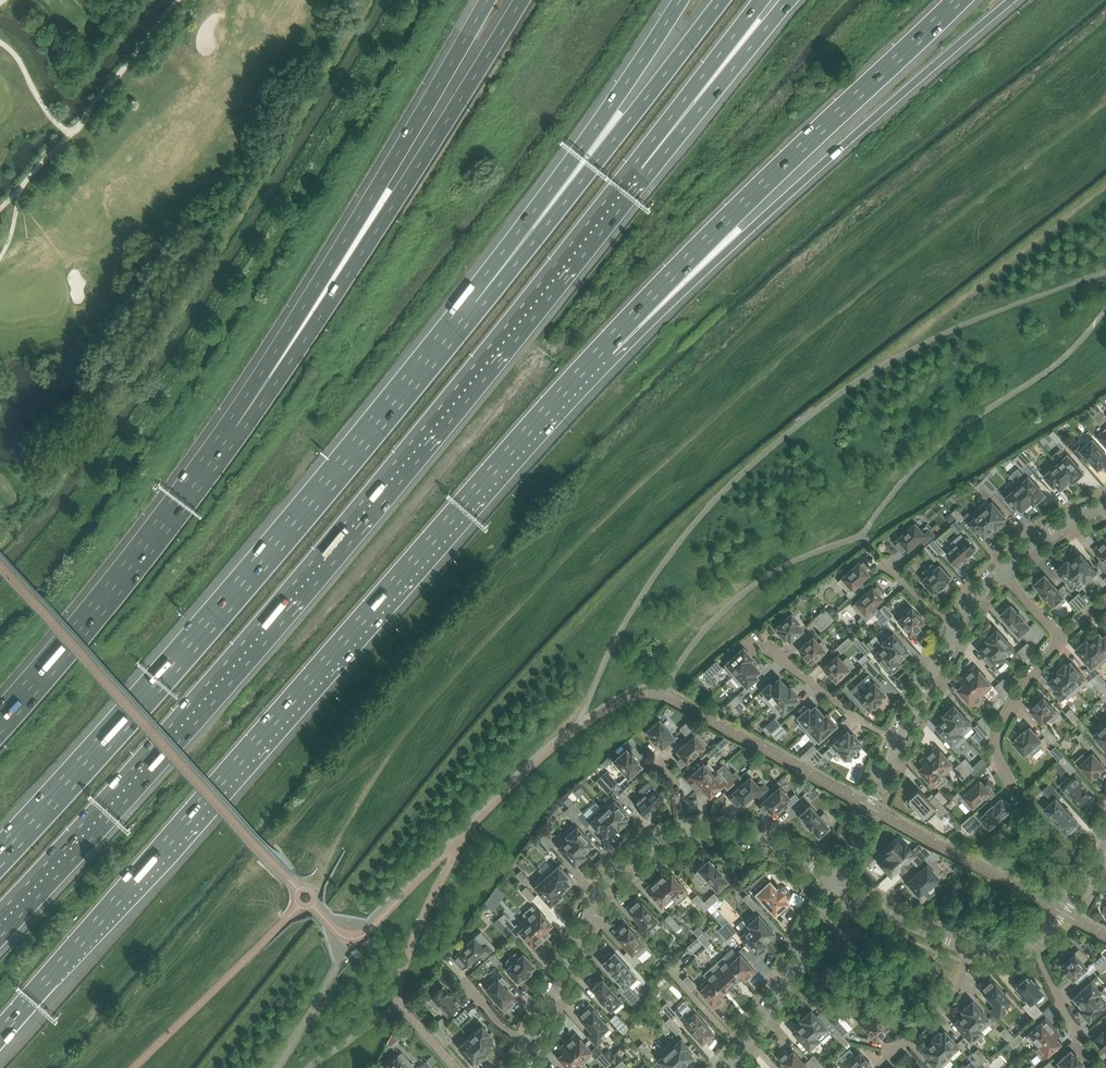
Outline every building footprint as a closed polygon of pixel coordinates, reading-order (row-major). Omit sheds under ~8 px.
[(62,30),(55,23),(49,30),(55,36),(62,30)] [(1097,437),(1105,447),(1105,428),(1103,431),(1097,437)] [(1068,446),(1057,433),(1052,438),(1053,439),(1063,450),(1068,446)] [(1049,434),(1044,438),(1048,443),(1053,439),(1052,438),(1049,434)] [(1093,439),(1085,446),(1080,441),(1072,448),(1081,458),(1086,454),(1099,469),(1101,468),(1103,467),(1104,465),(1105,464),(1105,466),(1105,453),(1093,439)] [(1032,461),(1023,450),(1018,455),(1027,465),(1032,461)] [(1027,465),(1018,455),(1013,459),(1022,469),(1027,465)] [(1084,472),(1068,455),(1058,464),(1055,461),(1071,480),(1075,477),(1077,479),(1084,472)] [(1071,480),(1055,461),(1046,469),(1049,472),(1045,476),(1052,483),(1054,481),(1061,489),(1071,480)] [(1045,494),(1029,476),(1028,478),(1025,475),(1016,483),(1033,501),(1036,498),(1038,501),(1045,494)] [(998,488),(987,476),(982,480),(993,493),(998,488)] [(993,493),(982,480),(976,486),(987,499),(993,493)] [(1033,501),(1016,483),(1007,491),(1010,494),(1006,498),(1013,505),(1015,503),(1022,511),(1033,501)] [(988,500),(979,508),(998,529),(1005,522),(1004,520),(1005,519),(1004,518),(1006,516),(993,501),(991,503),(988,500)] [(957,508),(951,513),(956,518),(957,519),(961,523),(965,519),(976,531),(978,529),(984,536),(987,534),(988,535),(990,533),(991,535),(997,529),(979,508),(971,516),(968,513),(964,517),(957,508)] [(925,544),(935,535),(929,529),(924,533),(916,523),(894,543),(904,554),(921,539),(925,544)] [(957,565),(976,549),(976,548),(971,543),(973,542),(969,537),(968,538),(966,537),(965,538),(962,534),(952,542),(955,546),(947,554),(957,565)] [(945,551),(934,539),(929,544),(940,556),(945,551)] [(1105,540),(1095,550),(1105,562),(1105,541),(1105,540)] [(940,556),(929,544),(924,548),(935,560),(940,556)] [(1097,572),(1081,554),(1071,563),(1068,560),(1087,581),(1097,572)] [(856,584),(868,574),(865,570),(869,566),(863,559),(838,581),(848,592),(846,594),(844,596),(844,600),(845,603),(861,589),(856,584)] [(1087,581),(1068,560),(1058,570),(1074,588),(1075,586),(1078,589),(1087,581)] [(947,582),(951,577),(940,565),(936,568),(933,564),(924,572),(927,577),(924,580),(935,592),(940,588),(940,589),(947,583),(947,582)] [(1064,596),(1045,575),(1044,576),(1043,575),(1036,582),(1037,583),(1035,584),(1042,592),(1041,593),(1047,599),(1048,599),(1052,604),(1053,603),(1056,606),(1064,598),(1063,597),(1064,596)] [(870,609),(882,598),(879,594),(883,590),(876,583),(852,606),(861,616),(857,620),(862,625),(874,614),(870,609)] [(1088,605),(1078,593),(1073,598),(1083,608),(1088,605)] [(1083,608),(1073,598),(1068,602),(1077,612),(1083,608)] [(893,615),(884,605),(880,609),(889,619),(893,615)] [(1031,626),(1024,620),(1025,619),(1019,612),(1019,613),(1012,605),(1010,607),(1009,606),(1002,612),(1003,613),(1002,614),(1020,635),(1031,626)] [(924,622),(910,606),(903,612),(905,614),(898,620),(910,634),(915,630),(919,626),(924,622)] [(816,625),(829,614),(826,611),(824,609),(812,620),(816,625)] [(889,619),(880,609),(875,614),(884,624),(889,619)] [(839,619),(839,615),(836,612),(831,616),(833,619),(836,622),(839,619)] [(802,630),(797,624),(799,622),(791,613),(777,626),(779,629),(777,631),(785,639),(786,637),(790,641),(802,630)] [(821,630),(833,619),(831,616),(829,614),(816,625),(821,630)] [(849,636),(855,631),(852,628),(847,627),(843,630),(849,636)] [(1014,647),(998,629),(987,639),(1004,657),(1014,647)] [(908,651),(892,633),(890,634),(888,631),(879,639),(901,663),(898,660),(908,651)] [(1105,635),(1104,638),(1099,633),(1089,642),(1105,661),(1105,660),(1105,635)] [(853,641),(849,636),(836,648),(841,653),(853,641)] [(811,663),(827,648),(820,641),(818,643),(813,637),(799,649),(803,654),(807,658),(811,663)] [(901,663),(879,639),(879,640),(881,643),(873,650),(876,653),(874,655),(890,673),(901,663)] [(1004,657),(987,639),(990,642),(980,651),(996,669),(1006,660),(1003,657),(1004,657)] [(871,651),(862,641),(857,645),(866,655),(871,651)] [(1033,658),(1036,652),(1027,642),(1023,647),(1033,658)] [(1105,661),(1089,642),(1086,645),(1084,643),(1076,649),(1092,667),(1094,666),(1097,669),(1105,661)] [(1033,658),(1023,647),(1018,651),(1027,661),(1029,663),(1033,658)] [(732,676),(750,660),(747,657),(750,655),(743,648),(726,663),(727,665),(724,668),(732,676)] [(836,681),(853,665),(847,658),(843,661),(837,655),(823,668),(828,673),(827,673),(831,677),(831,676),(836,681)] [(880,671),(869,659),(862,665),(873,677),(880,671)] [(752,677),(760,671),(750,660),(732,676),(740,685),(743,682),(747,687),(754,680),(752,677)] [(710,678),(722,667),(716,661),(704,672),(710,678)] [(1085,678),(1072,663),(1070,665),(1069,664),(1068,665),(1066,663),(1059,670),(1077,691),(1086,683),(1083,680),(1085,678)] [(992,683),(976,666),(965,676),(984,697),(985,697),(983,695),(993,687),(990,684),(992,683)] [(1077,691),(1059,670),(1058,670),(1060,672),(1052,679),(1053,681),(1050,683),(1056,689),(1055,691),(1062,699),(1065,696),(1068,699),(1077,691)] [(1098,673),(1093,677),(1099,683),(1102,687),(1105,684),(1105,681),(1098,673)] [(984,697),(965,676),(969,680),(959,690),(974,707),(984,697)] [(1013,688),(1004,678),(999,683),(1010,694),(1013,688)] [(770,705),(790,687),(788,688),(781,680),(780,681),(778,679),(771,685),(769,683),(761,690),(765,694),(762,696),(770,705)] [(880,699),(885,694),(874,682),(858,697),(869,709),(874,705),(874,706),(881,700),(880,699)] [(1010,694),(999,683),(994,687),(1006,700),(1010,694)] [(1102,687),(1099,683),(1094,688),(1103,698),(1105,695),(1105,691),(1102,687)] [(782,714),(797,700),(795,698),(796,697),(795,696),(797,695),(790,687),(770,705),(778,714),(781,712),(782,714)] [(731,709),(741,700),(737,695),(727,704),(731,709)] [(1060,715),(1044,697),(1039,702),(1039,701),(1035,705),(1030,709),(1043,723),(1049,718),(1053,722),(1060,715)] [(735,714),(745,705),(741,700),(731,709),(735,714)] [(971,723),(955,705),(945,714),(963,735),(972,727),(970,724),(971,723)] [(806,733),(824,716),(815,706),(807,713),(804,710),(797,717),(801,721),(798,723),(806,733)] [(1080,719),(1071,709),(1066,713),(1075,724),(1080,719)] [(963,735),(945,714),(944,715),(947,717),(937,727),(953,745),(955,743),(957,746),(966,738),(963,735)] [(818,741),(836,725),(830,717),(827,720),(824,716),(806,733),(814,741),(817,739),(818,741)] [(992,726),(983,716),(978,721),(990,734),(992,726)] [(771,733),(781,724),(775,717),(762,728),(768,735),(771,733)] [(690,719),(680,728),(681,730),(685,735),(695,726),(691,721),(690,719)] [(1089,729),(1080,719),(1075,724),(1083,732),(1084,734),(1089,729)] [(674,736),(659,720),(647,731),(651,736),(650,737),(656,744),(657,743),(662,748),(674,736)] [(990,734),(978,721),(980,722),(975,727),(984,737),(988,741),(990,734)] [(1102,722),(1102,723),(1105,725),(1094,735),(1105,748),(1105,726),(1102,722)] [(681,755),(677,758),(683,765),(704,747),(708,743),(698,732),(702,729),(697,724),(695,726),(685,735),(690,740),(677,751),(681,755)] [(776,739),(787,730),(781,724),(771,733),(776,739)] [(1057,738),(1046,726),(1041,730),(1052,743),(1057,738)] [(1038,743),(1042,740),(1030,727),(1026,731),(1025,731),(1018,737),(1019,738),(1014,742),(1025,755),(1029,751),(1033,755),(1042,747),(1038,743)] [(860,746),(858,743),(860,742),(852,733),(850,735),(847,731),(835,742),(840,749),(836,752),(844,760),(860,746)] [(1094,744),(1085,734),(1084,734),(1083,732),(1078,737),(1089,749),(1094,744)] [(710,758),(721,749),(716,744),(706,753),(710,758)] [(807,760),(818,750),(813,744),(800,757),(807,760)] [(952,763),(937,746),(926,756),(948,780),(949,780),(945,775),(953,768),(951,765),(952,763)] [(1065,757),(1058,749),(1056,747),(1051,751),(1060,761),(1065,757)] [(641,766),(637,761),(638,760),(632,753),(631,754),(626,749),(614,761),(629,777),(641,766)] [(812,763),(822,754),(818,750),(807,760),(812,763)] [(1105,767),(1093,753),(1087,758),(1084,754),(1076,761),(1092,779),(1097,775),(1101,771),(1105,767)] [(948,780),(926,756),(930,760),(920,770),(935,787),(937,785),(939,788),(948,780)] [(1076,769),(1065,757),(1060,761),(1071,774),(1076,769)] [(975,768),(966,758),(961,763),(970,773),(975,768)] [(696,790),(720,768),(715,772),(707,762),(704,765),(703,764),(686,779),(696,790)] [(970,773),(961,763),(956,767),(965,777),(970,773)] [(710,796),(727,781),(725,779),(728,777),(720,768),(696,790),(701,786),(710,796)] [(612,789),(601,776),(596,781),(607,793),(612,789)] [(1091,795),(1074,777),(1072,779),(1069,776),(1060,784),(1079,806),(1091,796),(1090,796),(1091,795)] [(759,798),(769,789),(761,779),(756,784),(750,777),(729,796),(739,807),(755,793),(759,798)] [(970,810),(995,788),(988,781),(984,784),(981,780),(969,791),(964,787),(952,798),(956,803),(960,799),(970,810)] [(618,795),(623,791),(628,786),(623,781),(613,790),(618,795)] [(1078,822),(1058,800),(1063,796),(1051,783),(1043,790),(1053,802),(1045,809),(1067,833),(1069,830),(1071,832),(1077,827),(1076,825),(1078,822)] [(645,816),(663,799),(663,798),(653,787),(634,804),(645,816)] [(811,801),(822,790),(816,787),(806,796),(811,801)] [(787,808),(797,799),(793,794),(787,799),(778,788),(759,806),(765,813),(769,809),(772,813),(783,803),(787,808)] [(943,805),(935,795),(930,800),(925,794),(924,794),(920,789),(918,791),(917,790),(908,798),(907,800),(906,802),(906,804),(908,806),(909,807),(911,808),(913,808),(915,807),(927,820),(936,812),(942,818),(949,811),(943,805)] [(632,801),(623,791),(618,795),(627,805),(632,801)] [(948,801),(940,791),(935,795),(943,805),(948,801)] [(978,811),(962,825),(969,834),(981,823),(987,829),(990,826),(991,827),(1012,808),(1010,807),(1011,806),(1005,799),(1004,800),(1002,798),(995,805),(994,804),(988,810),(988,811),(983,816),(978,811)] [(627,815),(614,800),(612,802),(609,799),(600,807),(619,828),(627,821),(625,819),(626,818),(625,817),(627,815)] [(583,812),(574,802),(569,807),(578,817),(583,812)] [(833,822),(824,812),(820,816),(810,806),(800,815),(806,822),(805,822),(811,829),(812,828),(819,836),(820,834),(821,836),(828,829),(827,828),(829,827),(833,822)] [(578,817),(569,807),(564,811),(573,821),(578,817)] [(619,828),(600,807),(591,815),(594,818),(590,822),(598,830),(599,828),(605,835),(608,833),(609,834),(617,826),(619,828)] [(573,823),(563,831),(585,856),(583,853),(593,844),(577,826),(576,827),(573,823)] [(565,835),(557,843),(560,847),(559,848),(575,866),(585,856),(563,831),(563,832),(565,835)] [(555,843),(545,833),(540,837),(549,848),(555,843)] [(549,848),(540,837),(535,842),(545,852),(549,848)] [(887,859),(881,864),(891,875),(899,868),(901,870),(909,863),(907,860),(911,857),(918,864),(925,858),(932,851),(918,843),(911,850),(905,843),(901,845),(897,841),(887,850),(882,854),(883,854),(883,855),(887,859)] [(932,851),(925,858),(929,863),(939,855),(932,851)] [(727,881),(721,874),(722,873),(716,867),(715,868),(708,860),(707,861),(706,860),(699,866),(700,868),(698,869),(699,870),(695,874),(703,883),(707,879),(717,890),(727,881)] [(762,875),(769,869),(762,863),(756,869),(762,875)] [(927,865),(907,882),(909,884),(908,886),(912,891),(914,889),(919,895),(922,892),(928,899),(941,887),(935,880),(938,877),(927,865)] [(569,883),(562,876),(565,874),(558,866),(545,877),(559,893),(569,883)] [(530,880),(520,870),(515,875),(524,885),(530,880)] [(689,894),(671,874),(661,883),(657,879),(678,903),(689,894)] [(750,883),(746,876),(739,882),(744,888),(750,883)] [(559,893),(545,877),(535,887),(550,905),(558,898),(556,896),(559,893)] [(678,903),(657,879),(646,889),(661,906),(671,896),(678,904),(678,903)] [(786,899),(788,896),(786,894),(788,893),(788,891),(788,889),(786,887),(784,887),(782,887),(781,888),(779,886),(777,888),(770,881),(756,893),(749,885),(744,889),(747,893),(755,902),(760,898),(775,914),(778,911),(781,914),(787,908),(785,905),(788,902),(786,899)] [(535,896),(526,886),(521,891),(530,901),(535,896)] [(806,897),(809,890),(804,886),(799,894),(806,897)] [(709,906),(719,898),(714,893),(704,901),(709,906)] [(759,906),(755,902),(747,893),(742,898),(754,910),(759,906)] [(709,906),(704,901),(698,894),(692,899),(703,911),(709,906)] [(491,896),(486,903),(494,911),(499,904),(491,896)] [(657,920),(638,898),(627,908),(641,924),(636,929),(645,939),(655,931),(650,926),(657,920)] [(532,906),(523,914),(541,933),(551,924),(536,907),(535,909),(532,906)] [(754,912),(745,920),(747,923),(767,945),(767,944),(764,941),(774,932),(767,924),(758,914),(757,915),(754,912)] [(504,913),(499,918),(510,931),(514,934),(516,937),(521,932),(534,948),(545,938),(541,933),(523,914),(527,919),(519,926),(517,924),(515,925),(504,913)] [(681,927),(670,914),(665,919),(676,931),(681,927)] [(736,931),(727,921),(722,926),(731,936),(736,931)] [(647,949),(625,923),(617,930),(621,934),(617,937),(628,950),(623,954),(634,966),(641,961),(638,957),(647,949)] [(747,923),(738,932),(741,935),(740,936),(749,946),(756,954),(767,945),(747,923)] [(704,932),(699,926),(693,931),(698,937),(704,932)] [(731,936),(722,926),(717,930),(726,940),(731,936)] [(474,938),(453,957),(463,968),(479,954),(484,959),(494,950),(485,940),(479,934),(474,938)] [(706,947),(702,942),(697,937),(692,942),(701,952),(706,947)] [(701,952),(692,942),(687,946),(696,956),(701,952)] [(1079,950),(1061,966),(1065,971),(1068,975),(1073,980),(1087,967),(1082,962),(1086,958),(1079,950)] [(605,961),(603,963),(622,984),(617,988),(631,1004),(639,996),(632,989),(641,981),(636,976),(614,952),(612,954),(610,952),(603,958),(605,961)] [(502,963),(494,953),(488,957),(497,968),(502,963)] [(530,971),(534,966),(523,954),(519,957),(516,953),(507,962),(510,965),(507,969),(518,981),(523,977),(524,978),(530,972),(530,971)] [(1092,963),(1096,968),(1105,959),(1105,958),(1102,954),(1092,963)] [(755,972),(740,955),(730,963),(723,956),(745,981),(755,972)] [(745,981),(723,956),(713,965),(731,985),(741,977),(745,981)] [(1096,968),(1101,973),(1105,968),(1105,959),(1096,968)] [(943,970),(934,960),(926,967),(935,977),(943,970)] [(731,985),(713,965),(704,974),(726,998),(722,993),(731,985)] [(517,1001),(502,984),(507,980),(498,970),(492,976),(496,980),(487,989),(506,1010),(517,1001)] [(726,998),(704,974),(703,974),(707,979),(699,986),(702,989),(700,990),(716,1007),(726,998)] [(696,985),(687,975),(682,980),(691,990),(696,985)] [(1023,980),(1015,987),(1023,997),(1026,1000),(1028,1002),(1023,1006),(1034,1019),(1039,1015),(1042,1012),(1033,1002),(1043,993),(1039,988),(1041,986),(1035,981),(1034,982),(1030,979),(1027,976),(1023,980)] [(620,999),(602,979),(600,981),(600,980),(593,986),(594,987),(592,989),(599,996),(598,997),(604,1003),(605,1003),(609,1008),(620,999)] [(1010,1000),(991,979),(980,989),(995,1005),(990,1009),(999,1019),(1005,1014),(1001,1009),(1010,1000)] [(1079,1010),(1100,991),(1091,981),(1073,997),(1082,1007),(1079,1010)] [(460,1005),(443,986),(443,987),(442,986),(431,996),(432,997),(428,1001),(437,1011),(441,1007),(448,1015),(460,1005)] [(1105,1005),(1105,1004),(1098,994),(1100,992),(1100,991),(1079,1010),(1089,1021),(1105,1005)] [(988,1019),(972,1001),(962,1010),(980,1031),(989,1023),(987,1020),(988,1019)] [(677,1015),(666,1002),(661,1007),(670,1017),(672,1019),(677,1015)] [(609,1028),(589,1005),(578,1015),(592,1031),(587,1036),(596,1046),(605,1038),(601,1035),(609,1028)] [(713,1032),(692,1008),(684,1015),(688,1019),(684,1022),(702,1043),(704,1041),(706,1042),(708,1042),(710,1042),(711,1040),(712,1038),(712,1036),(711,1034),(713,1032)] [(868,1021),(863,1026),(875,1039),(880,1035),(884,1032),(884,1031),(889,1027),(887,1026),(894,1019),(888,1012),(881,1019),(879,1016),(874,1011),(872,1009),(864,1016),(868,1021)] [(458,1024),(468,1015),(463,1010),(453,1019),(458,1024)] [(827,1028),(811,1010),(800,1019),(819,1040),(820,1040),(817,1037),(827,1028)] [(980,1031),(962,1010),(961,1010),(964,1013),(954,1022),(970,1040),(971,1039),(974,1042),(983,1034),(980,1031)] [(627,1026),(616,1013),(609,1019),(621,1031),(627,1026)] [(681,1030),(672,1019),(670,1017),(665,1022),(676,1034),(681,1030)] [(438,1033),(443,1029),(448,1024),(442,1018),(432,1027),(438,1033)] [(1030,1035),(1026,1038),(1034,1046),(1033,1048),(1055,1029),(1045,1018),(1028,1033),(1030,1035)] [(819,1040),(800,1019),(803,1022),(793,1031),(809,1049),(819,1040)] [(848,1031),(837,1019),(832,1023),(838,1029),(843,1036),(848,1031)] [(494,1042),(487,1035),(489,1034),(482,1026),(469,1037),(485,1055),(486,1054),(484,1053),(492,1045),(491,1044),(494,1042)] [(1014,1038),(1005,1028),(1000,1032),(1009,1042),(1014,1038)] [(452,1039),(443,1029),(438,1033),(447,1043),(452,1039)] [(849,1042),(843,1036),(838,1029),(833,1034),(844,1047),(849,1042)] [(1055,1029),(1033,1048),(1043,1058),(1060,1043),(1050,1033),(1055,1029)] [(1105,1050),(1105,1029),(1094,1040),(1104,1051),(1105,1050)] [(959,1046),(945,1031),(943,1033),(942,1032),(941,1033),(939,1031),(932,1038),(948,1056),(959,1046)] [(1013,1047),(1023,1038),(1019,1033),(1014,1038),(1009,1042),(1013,1047)] [(591,1051),(576,1034),(565,1043),(587,1067),(583,1063),(592,1055),(589,1052),(591,1051)] [(485,1055),(469,1037),(458,1047),(472,1062),(474,1060),(475,1061),(476,1060),(478,1062),(485,1055)] [(674,1038),(665,1046),(668,1050),(684,1067),(683,1065),(691,1058),(690,1057),(692,1055),(686,1048),(688,1046),(681,1038),(678,1041),(674,1038)] [(948,1056),(932,1038),(931,1038),(933,1040),(925,1048),(926,1049),(923,1051),(930,1058),(931,1059),(929,1060),(935,1067),(938,1064),(941,1067),(951,1059),(948,1056)] [(653,1055),(642,1042),(637,1047),(648,1059),(653,1055)] [(565,1043),(565,1044),(569,1048),(559,1057),(568,1067),(586,1067),(587,1067),(565,1043)] [(655,1055),(659,1058),(657,1060),(665,1067),(683,1067),(684,1067),(668,1050),(665,1046),(655,1055)] [(834,1061),(840,1067),(870,1067),(872,1066),(868,1061),(865,1057),(864,1057),(860,1053),(856,1056),(849,1048),(834,1061)] [(987,1058),(978,1048),(973,1053),(982,1063),(987,1058)] [(778,1057),(788,1067),(816,1067),(809,1059),(804,1064),(793,1051),(789,1055),(785,1051),(778,1057)] [(1057,1067),(1084,1067),(1085,1067),(1081,1062),(1082,1062),(1076,1055),(1075,1055),(1070,1051),(1058,1062),(1061,1065),(1057,1067)] [(385,1067),(416,1067),(402,1053),(398,1057),(385,1067)] [(611,1063),(606,1057),(601,1053),(596,1057),(606,1067),(611,1063)] [(982,1063),(973,1053),(968,1057),(977,1067),(982,1063)] [(809,1059),(816,1067),(820,1067),(823,1065),(814,1055),(809,1059)] [(431,1065),(427,1060),(418,1067),(428,1067),(431,1065)]
